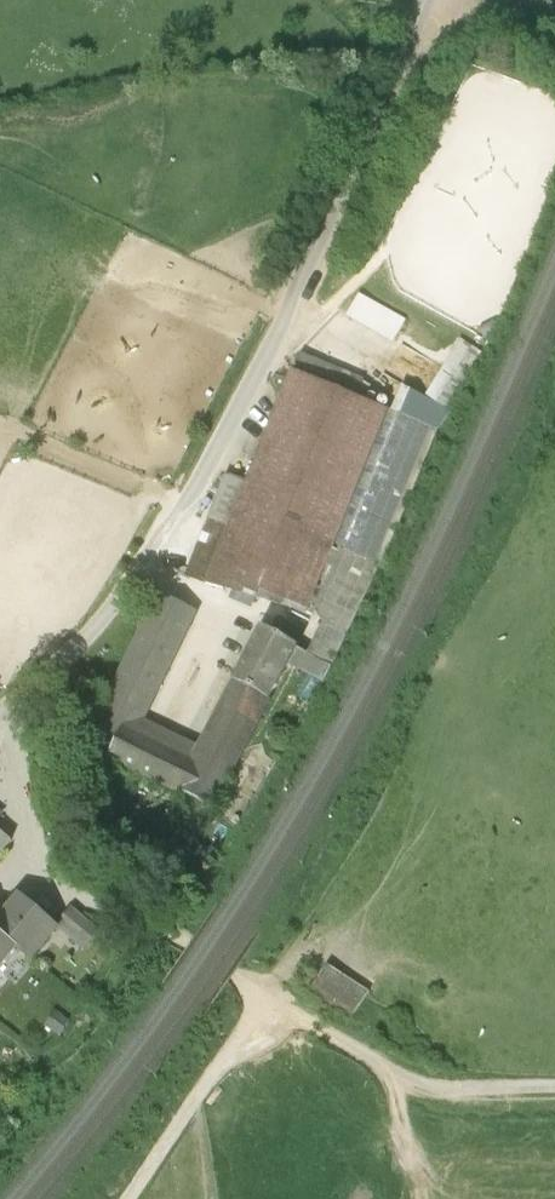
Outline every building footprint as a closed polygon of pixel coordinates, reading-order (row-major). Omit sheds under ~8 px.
[(361,294),(348,317),(388,341),(402,319),(361,294)] [(426,395),(448,408),(481,350),(461,337),(426,395)] [(389,410),(292,371),(246,485),(227,476),(185,576),(204,583),(222,588),(225,580),(304,613),(340,531),(389,410)] [(398,526),(448,408),(399,385),(389,410),(340,531),(304,613),(309,615),(314,606),(330,612),(322,622),(307,652),(296,646),(289,661),(324,679),(377,569),(398,526)] [(163,597),(158,599),(71,777),(89,787),(105,757),(209,808),(289,661),(296,646),(268,631),(263,628),(193,761),(134,730),(191,617),(189,611),(163,597)] [(277,616),(268,631),(296,646),(304,631),(277,616)] [(11,840),(0,830),(0,853),(11,840)] [(18,950),(29,959),(57,927),(20,897),(0,920),(0,971),(18,950)] [(70,908),(59,921),(85,945),(97,932),(70,908)] [(370,991),(329,965),(313,989),(355,1016),(370,991)] [(54,1010),(44,1026),(59,1036),(70,1020),(54,1010)] [(429,1035),(416,1030),(410,1043),(423,1049),(429,1035)]
